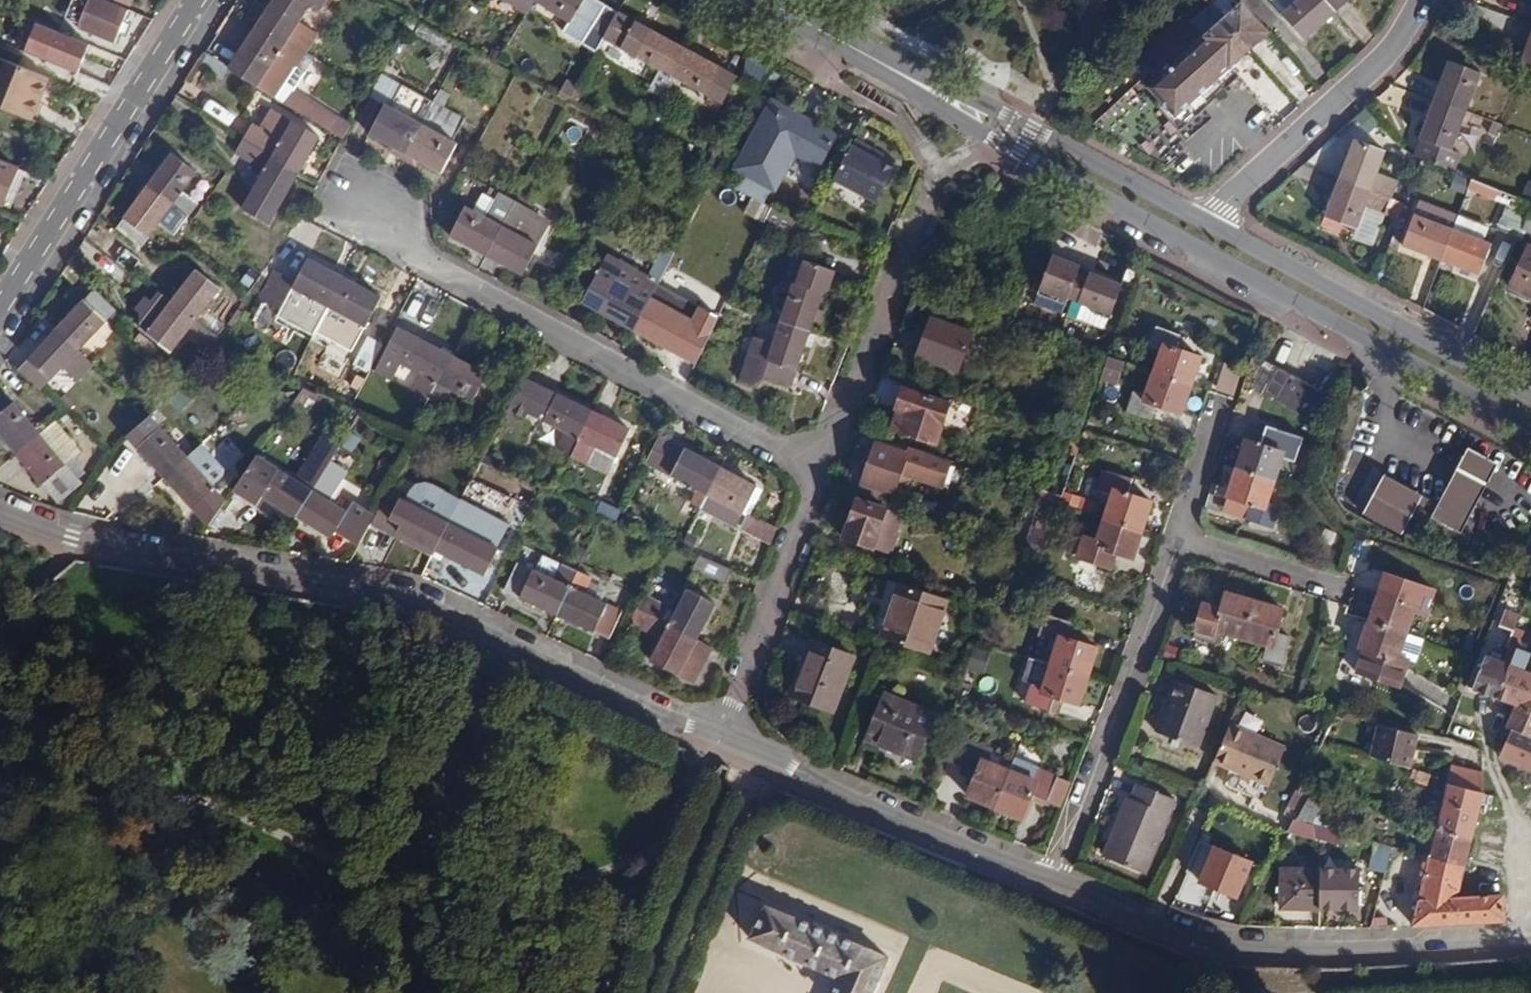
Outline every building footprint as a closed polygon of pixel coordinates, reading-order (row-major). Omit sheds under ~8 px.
[(100,0),(92,0),(87,9),(80,6),(76,18),(82,20),(77,31),(115,46),(130,12),(100,0)] [(249,20),(258,25),(306,55),(318,36),(298,24),(308,8),(313,11),(320,7),(324,0),(262,0),(249,20)] [(596,0),(537,0),(535,3),(569,23),(564,33),(596,53),(604,40),(618,14),(596,0)] [(1251,50),(1270,33),(1267,29),(1253,14),(1241,0),(1205,0),(1222,19),(1251,50)] [(1253,14),(1264,4),(1261,0),(1241,0),(1253,14)] [(1273,2),(1307,39),(1337,12),(1326,0),(1273,0),(1273,2)] [(1337,12),(1351,0),(1326,0),(1337,12)] [(1264,4),(1253,14),(1267,29),(1278,19),(1264,4)] [(619,12),(618,14),(604,40),(673,77),(688,49),(619,12)] [(1233,66),(1251,50),(1222,19),(1202,37),(1186,18),(1147,52),(1164,71),(1146,87),(1166,109),(1164,112),(1180,130),(1240,75),(1233,66)] [(1527,21),(1522,34),(1529,37),(1526,47),(1519,64),(1530,69),(1530,23),(1527,21)] [(89,46),(37,25),(25,53),(78,75),(89,46)] [(258,25),(228,74),(276,103),(306,55),(258,25)] [(452,43),(427,29),(420,27),(414,37),(447,53),(452,43)] [(1529,37),(1522,34),(1518,44),(1526,47),(1529,37)] [(739,76),(688,49),(673,77),(715,100),(724,104),(739,76)] [(48,80),(0,60),(0,110),(25,120),(32,103),(37,105),(48,80)] [(1447,60),(1433,99),(1467,112),(1482,73),(1447,60)] [(370,136),(405,155),(434,103),(403,86),(391,108),(386,105),(370,136)] [(434,103),(405,155),(441,175),(458,145),(454,142),(465,120),(444,108),(450,97),(440,91),(434,103)] [(1142,152),(1174,131),(1149,92),(1117,112),(1142,152)] [(804,150),(817,122),(774,99),(738,168),(779,191),(799,153),(801,148),(804,150)] [(1467,112),(1433,99),(1419,138),(1453,150),(1467,112)] [(721,109),(724,104),(715,100),(713,105),(721,109)] [(25,120),(31,122),(37,105),(32,103),(25,120)] [(245,140),(300,173),(320,140),(272,112),(260,132),(252,128),(245,140)] [(840,134),(817,122),(804,150),(825,161),(840,134)] [(1353,139),(1338,180),(1392,200),(1399,181),(1379,173),(1387,151),(1353,139)] [(269,226),(300,173),(245,140),(236,155),(264,171),(240,210),(269,226)] [(835,179),(878,203),(900,165),(857,141),(835,179)] [(825,161),(804,150),(801,155),(822,166),(825,161)] [(174,208),(189,218),(198,206),(183,195),(199,175),(172,155),(148,188),(174,208)] [(0,158),(0,205),(5,207),(19,166),(0,158)] [(1392,200),(1338,180),(1324,217),(1358,230),(1365,209),(1387,216),(1392,200)] [(1530,201),(1530,182),(1527,180),(1520,197),(1530,201)] [(117,230),(143,250),(174,208),(148,188),(117,230)] [(451,237),(486,257),(515,203),(490,189),(486,197),(483,195),(474,212),(467,207),(451,237)] [(1509,196),(1495,228),(1518,238),(1521,230),(1529,214),(1530,209),(1530,203),(1509,196)] [(775,208),(753,198),(746,214),(766,224),(775,208)] [(515,203),(486,257),(522,277),(540,247),(537,246),(548,226),(528,216),(531,212),(515,203)] [(775,208),(766,224),(787,235),(796,219),(775,208)] [(528,216),(548,226),(550,222),(531,212),(528,216)] [(1442,262),(1455,229),(1416,214),(1402,247),(1442,262)] [(1521,230),(1530,235),(1530,215),(1529,214),(1521,230)] [(1492,244),(1455,229),(1442,262),(1454,267),(1478,276),(1492,244)] [(103,253),(132,275),(142,262),(112,241),(103,253)] [(1530,299),(1530,246),(1527,245),(1508,288),(1530,299)] [(651,301),(672,260),(660,254),(649,276),(609,255),(582,303),(635,331),(651,301)] [(1067,300),(1068,297),(1078,273),(1080,266),(1052,255),(1040,288),(1067,300)] [(320,322),(349,275),(312,256),(275,320),(288,327),(281,339),(287,343),(294,331),(310,340),(320,322)] [(784,322),(812,331),(816,322),(823,324),(826,315),(819,312),(825,295),(832,291),(839,271),(801,258),(793,261),(787,274),(790,281),(797,284),(784,322)] [(1442,262),(1440,269),(1452,273),(1454,267),(1442,262)] [(196,270),(171,303),(197,323),(221,289),(196,270)] [(291,279),(276,270),(259,301),(274,311),(278,305),(291,279)] [(1068,297),(1078,301),(1087,277),(1078,273),(1068,297)] [(1087,277),(1078,301),(1111,314),(1121,286),(1089,273),(1087,277)] [(386,294),(349,275),(320,322),(326,325),(336,330),(343,317),(365,329),(386,294)] [(95,291),(56,332),(79,354),(118,313),(95,291)] [(712,333),(651,301),(635,331),(697,364),(712,333)] [(207,349),(216,336),(197,323),(171,303),(147,336),(173,355),(188,336),(207,349)] [(974,333),(933,317),(918,358),(960,373),(974,333)] [(793,386),(812,331),(784,322),(780,321),(773,343),(754,337),(740,380),(753,384),(766,377),(793,386)] [(1156,373),(1193,386),(1203,357),(1179,348),(1184,336),(1158,326),(1151,345),(1164,350),(1156,373)] [(437,384),(452,357),(399,329),(376,371),(393,381),(402,366),(426,378),(437,384)] [(79,385),(94,367),(79,354),(56,332),(19,371),(41,393),(64,370),(79,385)] [(355,366),(366,344),(351,335),(338,357),(355,366)] [(369,373),(384,345),(370,337),(366,344),(355,366),(369,373)] [(1243,359),(1229,354),(1216,391),(1230,396),(1243,359)] [(1108,355),(1104,379),(1123,382),(1127,359),(1108,355)] [(502,384),(452,357),(437,384),(452,392),(487,411),(502,384)] [(1266,359),(1250,387),(1315,424),(1330,396),(1266,359)] [(1183,414),(1193,386),(1156,373),(1148,395),(1135,391),(1128,411),(1154,419),(1159,407),(1183,414)] [(900,381),(882,375),(872,402),(890,407),(900,381)] [(572,457),(595,410),(527,377),(509,412),(525,420),(529,414),(565,433),(557,449),(572,457)] [(429,401),(437,384),(426,378),(417,395),(429,401)] [(452,392),(437,384),(429,401),(443,408),(452,392)] [(952,402),(904,385),(895,409),(899,411),(893,431),(938,445),(952,402)] [(17,457),(41,436),(5,392),(0,396),(0,436),(17,457)] [(633,429),(595,410),(572,457),(589,465),(597,448),(615,456),(618,457),(633,429)] [(127,439),(164,478),(186,457),(150,418),(127,439)] [(41,436),(17,457),(57,506),(82,488),(66,467),(82,455),(56,424),(41,436)] [(1247,439),(1238,468),(1277,481),(1284,457),(1297,460),(1304,438),(1268,426),(1262,444),(1247,439)] [(294,525),(297,519),(314,489),(341,440),(326,432),(299,483),(257,457),(235,490),(294,525)] [(702,508),(723,467),(662,434),(646,464),(698,491),(692,503),(702,508)] [(910,453),(912,450),(880,439),(878,442),(910,453)] [(941,488),(949,463),(912,450),(910,453),(878,442),(863,485),(896,496),(903,474),(941,488)] [(164,478),(209,527),(228,501),(213,486),(227,473),(201,444),(186,457),(164,478)] [(597,448),(589,465),(606,473),(615,456),(597,448)] [(1470,449),(1441,505),(1469,520),(1498,465),(1470,449)] [(758,485),(723,467),(702,508),(736,526),(758,485)] [(1277,481),(1238,468),(1228,497),(1253,506),(1249,519),(1274,527),(1281,507),(1270,502),(1277,481)] [(1106,517),(1145,530),(1154,501),(1130,493),(1134,480),(1108,471),(1102,491),(1113,494),(1106,517)] [(1469,520),(1441,505),(1385,475),(1364,514),(1404,535),(1414,517),(1464,545),(1476,524),(1469,520)] [(861,494),(893,505),(896,496),(863,485),(861,494)] [(349,510),(316,490),(314,489),(297,519),(332,538),(338,531),(362,544),(376,513),(355,500),(349,510)] [(437,552),(462,502),(447,493),(434,516),(390,494),(377,518),(375,521),(437,552)] [(1051,535),(1062,502),(1046,496),(1038,519),(1045,522),(1042,532),(1051,535)] [(904,514),(858,499),(844,538),(893,555),(900,538),(896,536),(904,514)] [(477,509),(462,502),(437,552),(484,577),(499,549),(465,532),(477,509)] [(1135,559),(1145,530),(1106,517),(1097,541),(1083,537),(1077,558),(1114,570),(1119,554),(1135,559)] [(371,527),(433,558),(437,552),(375,521),(371,527)] [(727,584),(734,570),(700,554),(693,570),(727,584)] [(544,555),(537,571),(555,579),(563,564),(544,555)] [(506,591),(558,614),(578,571),(563,564),(555,579),(537,571),(520,562),(506,591)] [(578,571),(558,614),(610,638),(625,611),(609,603),(587,593),(594,578),(578,571)] [(587,593),(609,603),(616,587),(594,578),(587,593)] [(949,599),(890,578),(871,634),(930,654),(949,599)] [(1380,592),(1371,621),(1410,634),(1417,612),(1429,615),(1436,596),(1410,586),(1406,600),(1380,592)] [(637,608),(699,639),(717,604),(689,589),(678,609),(646,592),(637,608)] [(1222,633),(1244,639),(1255,600),(1226,592),(1222,610),(1221,615),(1201,610),(1193,638),(1218,645),(1222,633)] [(1442,597),(1436,596),(1429,615),(1436,617),(1442,597)] [(1255,600),(1244,639),(1269,646),(1265,659),(1284,665),(1292,639),(1278,636),(1285,609),(1255,600)] [(1202,604),(1201,610),(1221,615),(1222,610),(1202,604)] [(695,684),(714,647),(699,639),(637,608),(630,622),(662,639),(650,660),(695,684)] [(1501,626),(1515,632),(1515,630),(1521,615),(1507,610),(1501,626)] [(1051,666),(1090,678),(1099,647),(1075,639),(1079,624),(1046,615),(1039,636),(1058,642),(1051,666)] [(1410,634),(1371,621),(1361,651),(1364,651),(1356,676),(1402,692),(1412,661),(1402,657),(1410,634)] [(1490,697),(1517,706),(1529,711),(1530,705),(1530,671),(1527,669),(1530,658),(1530,654),(1520,650),(1526,635),(1515,630),(1515,632),(1503,662),(1490,697)] [(854,658),(813,642),(792,695),(835,711),(854,658)] [(1486,655),(1473,690),(1490,697),(1503,662),(1486,655)] [(1081,705),(1090,678),(1051,666),(1028,658),(1022,681),(1031,683),(1026,703),(1054,712),(1058,699),(1066,701),(1081,705)] [(1218,695),(1175,679),(1167,699),(1172,700),(1169,708),(1164,706),(1156,730),(1199,746),(1218,695)] [(938,715),(885,693),(866,741),(918,763),(938,715)] [(1062,714),(1066,701),(1058,699),(1054,712),(1062,714)] [(1517,706),(1507,728),(1513,730),(1530,737),(1530,705),(1529,711),(1517,706)] [(1231,723),(1215,761),(1270,785),(1286,749),(1231,723)] [(1419,731),(1379,723),(1372,759),(1410,771),(1419,731)] [(1530,771),(1530,737),(1513,730),(1501,759),(1530,771)] [(968,797),(996,807),(1010,770),(988,762),(993,750),(961,736),(951,762),(964,768),(962,774),(973,779),(968,797)] [(1010,770),(996,807),(1024,818),(1033,796),(1048,801),(1059,776),(1015,758),(1010,770)] [(1484,793),(1484,774),(1453,764),(1449,783),(1484,793)] [(1432,777),(1425,775),(1414,771),(1412,778),(1418,779),(1417,782),(1429,786),(1432,777)] [(1059,776),(1048,801),(1061,806),(1071,781),(1059,776)] [(1310,796),(1317,783),(1306,779),(1300,791),(1310,796)] [(1119,829),(1108,857),(1143,872),(1174,799),(1139,783),(1132,798),(1128,796),(1114,827),(1119,829)] [(1444,802),(1482,813),(1483,806),(1485,797),(1485,794),(1484,793),(1449,783),(1444,802)] [(1287,814),(1297,819),(1310,796),(1300,791),(1287,814)] [(1310,796),(1297,819),(1313,822),(1323,804),(1310,796)] [(1485,797),(1483,806),(1490,808),(1492,799),(1485,797)] [(1438,829),(1474,841),(1482,813),(1444,802),(1438,829)] [(1290,832),(1316,839),(1316,836),(1315,823),(1313,822),(1297,819),(1290,832)] [(1350,846),(1354,834),(1315,823),(1316,836),(1350,846)] [(1421,854),(1467,867),(1474,841),(1438,829),(1428,826),(1421,854)] [(1102,854),(1108,857),(1119,829),(1114,827),(1102,854)] [(1199,839),(1190,861),(1205,868),(1199,882),(1239,898),(1254,862),(1199,839)] [(1370,868),(1386,873),(1394,846),(1378,842),(1370,868)] [(1263,859),(1274,864),(1279,853),(1268,849),(1263,859)] [(1483,921),(1506,920),(1504,895),(1461,897),(1467,867),(1421,854),(1417,853),(1416,857),(1425,860),(1421,873),(1426,875),(1414,926),(1448,923),(1483,921)] [(1283,909),(1321,909),(1321,870),(1283,869),(1283,909)] [(1321,870),(1321,909),(1359,909),(1360,870),(1321,870)] [(766,903),(750,939),(837,978),(830,992),(873,992),(889,959),(766,903)]
